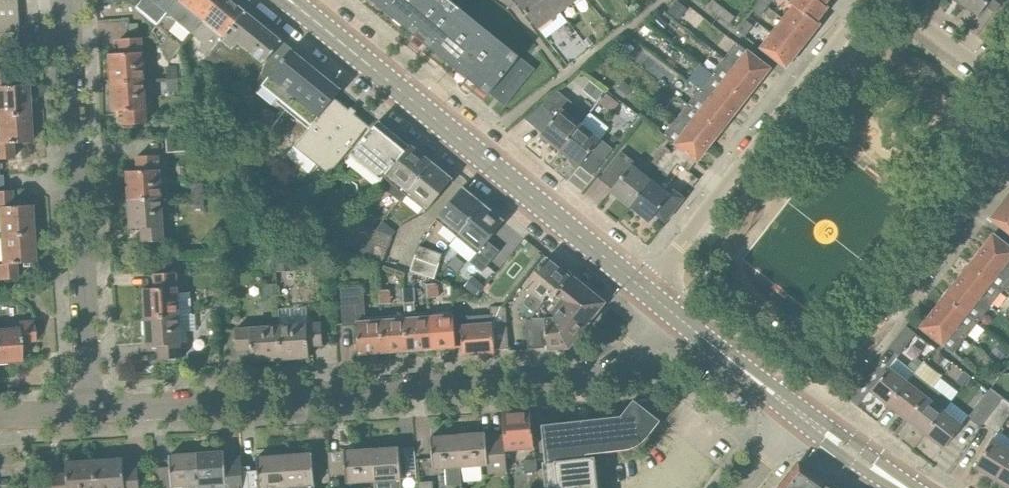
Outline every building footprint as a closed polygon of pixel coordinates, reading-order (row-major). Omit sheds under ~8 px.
[(19,33),(17,0),(0,0),(0,33),(19,33)] [(143,0),(136,8),(158,26),(179,0),(143,0)] [(158,26),(169,35),(161,44),(170,59),(191,31),(217,0),(179,0),(158,26)] [(191,31),(205,42),(200,49),(209,55),(246,10),(233,0),(217,0),(191,31)] [(443,0),(379,0),(385,4),(382,8),(394,18),(397,14),(406,22),(403,25),(416,35),(419,31),(428,39),(425,42),(437,52),(440,48),(448,56),(446,59),(458,69),(461,66),(469,73),(466,76),(479,86),(482,83),(490,90),(487,95),(490,92),(506,105),(533,72),(516,59),(443,0)] [(553,0),(517,0),(539,29),(562,12),(553,0)] [(562,12),(577,0),(553,0),(562,12)] [(679,19),(688,8),(679,0),(669,11),(679,19)] [(768,6),(760,0),(753,10),(760,16),(768,6)] [(817,0),(793,0),(792,2),(795,5),(820,24),(817,22),(828,8),(817,0)] [(828,8),(825,5),(829,0),(817,0),(828,8)] [(963,3),(980,15),(987,5),(996,12),(1005,0),(965,0),(963,3)] [(719,16),(725,9),(714,1),(709,8),(719,16)] [(820,24),(795,5),(784,19),(809,38),(820,24)] [(735,17),(725,9),(719,16),(730,24),(735,17)] [(246,10),(209,55),(198,69),(204,74),(210,67),(213,70),(222,59),(260,89),(261,88),(293,48),(246,10)] [(659,30),(665,22),(658,16),(652,24),(659,30)] [(809,38),(784,19),(773,33),(798,52),(809,38)] [(745,36),(753,26),(747,20),(738,30),(745,36)] [(648,36),(651,31),(644,26),(641,30),(648,36)] [(674,49),(653,33),(648,39),(669,55),(674,49)] [(798,52),(773,33),(762,48),(787,67),(798,52)] [(111,83),(145,81),(142,37),(120,39),(121,52),(110,53),(111,83)] [(628,57),(636,47),(627,41),(620,50),(628,57)] [(737,42),(725,57),(759,83),(771,68),(737,42)] [(287,156),(295,146),(335,97),(342,89),(293,48),(261,88),(288,109),(264,139),(287,156)] [(617,60),(621,55),(614,49),(610,54),(617,60)] [(759,83),(725,57),(713,73),(746,99),(759,83)] [(746,99),(713,73),(701,64),(688,79),(701,89),(734,115),(746,99)] [(168,80),(179,80),(178,66),(167,67),(168,80)] [(30,114),(28,84),(11,85),(10,70),(0,70),(0,115),(30,114)] [(180,93),(179,80),(168,80),(169,93),(180,93)] [(625,98),(633,87),(624,80),(615,91),(625,98)] [(145,81),(111,83),(113,111),(124,110),(125,125),(148,123),(145,81)] [(597,100),(603,92),(590,81),(584,90),(597,100)] [(722,130),(734,115),(701,89),(689,104),(722,130)] [(612,112),(619,102),(608,93),(600,103),(612,112)] [(332,177),(347,159),(373,128),(335,97),(295,146),(332,177)] [(560,149),(580,124),(586,117),(567,101),(561,108),(550,99),(544,106),(526,120),(542,133),(541,134),(560,149)] [(722,130),(689,104),(677,119),(710,145),(722,130)] [(580,124),(560,149),(592,175),(606,158),(613,149),(602,141),(599,139),(605,131),(601,122),(589,113),(586,117),(580,124)] [(15,158),(14,143),(31,141),(30,114),(0,115),(0,137),(0,141),(0,159),(15,158)] [(710,145),(677,119),(664,135),(678,146),(698,161),(710,145)] [(380,120),(373,128),(347,159),(379,186),(384,179),(384,180),(389,174),(411,145),(380,120)] [(678,146),(664,135),(661,140),(665,143),(652,160),(661,167),(678,146)] [(168,152),(197,150),(196,137),(167,138),(168,152)] [(411,145),(389,174),(409,191),(433,163),(411,145)] [(698,161),(678,146),(661,167),(669,174),(677,163),(689,172),(698,161)] [(612,190),(631,205),(647,183),(638,175),(642,171),(633,163),(635,161),(622,151),(600,178),(613,188),(612,190)] [(129,199),(162,198),(159,155),(137,156),(138,170),(127,171),(129,199)] [(433,163),(409,191),(429,207),(453,179),(433,163)] [(647,183),(631,205),(650,221),(656,213),(666,222),(685,197),(676,189),(671,194),(652,178),(647,183)] [(192,183),(193,196),(205,196),(204,183),(192,183)] [(440,215),(461,232),(484,204),(463,187),(440,215)] [(0,191),(0,229),(0,235),(33,233),(31,204),(12,205),(12,190),(0,191)] [(205,196),(193,196),(193,209),(205,208),(205,196)] [(162,198),(129,199),(130,228),(142,227),(143,242),(164,241),(162,198)] [(1002,203),(990,218),(1008,232),(1008,209),(1002,203)] [(484,204),(461,232),(482,249),(473,260),(483,268),(495,254),(484,246),(504,221),(484,204)] [(388,248),(393,235),(376,231),(371,229),(366,240),(388,248)] [(0,235),(2,263),(0,263),(0,278),(17,277),(16,263),(34,262),(33,233),(0,235)] [(981,250),(1008,272),(1008,246),(994,234),(981,250)] [(384,261),(388,248),(366,240),(361,252),(384,261)] [(277,272),(293,271),(291,244),(275,246),(277,272)] [(443,254),(419,245),(415,258),(439,266),(443,254)] [(981,250),(969,265),(1003,291),(1008,283),(1008,272),(981,250)] [(534,311),(536,312),(549,294),(554,297),(572,276),(548,257),(524,287),(531,293),(524,302),(525,304),(534,311)] [(415,258),(411,271),(435,279),(439,266),(415,258)] [(1003,291),(969,265),(957,280),(986,303),(991,306),(1003,291)] [(144,288),(146,318),(180,316),(180,315),(192,314),(191,293),(178,293),(177,272),(155,273),(156,287),(144,288)] [(549,294),(536,312),(532,316),(532,319),(528,320),(528,323),(530,348),(569,346),(604,302),(572,276),(554,297),(549,294)] [(477,295),(484,286),(475,278),(468,288),(477,295)] [(986,303),(957,280),(945,295),(968,313),(979,321),(991,306),(986,303)] [(428,296),(439,296),(438,283),(427,284),(428,296)] [(264,295),(277,294),(276,284),(263,284),(264,295)] [(359,354),(384,352),(382,321),(366,322),(363,287),(341,288),(343,325),(357,324),(359,354)] [(406,319),(408,350),(432,348),(430,317),(416,318),(414,302),(416,301),(414,287),(404,288),(406,319)] [(217,301),(228,301),(228,289),(216,290),(217,301)] [(380,304),(391,303),(390,289),(379,290),(380,304)] [(968,313),(945,295),(934,311),(967,337),(979,321),(968,313)] [(218,315),(229,314),(228,301),(217,301),(218,315)] [(534,311),(525,304),(520,310),(529,317),(534,311)] [(454,315),(456,332),(461,331),(463,354),(495,351),(495,349),(509,348),(506,305),(491,307),(491,312),(466,314),(454,315)] [(967,337),(934,311),(921,327),(954,353),(967,337)] [(430,317),(432,348),(457,346),(456,332),(454,315),(430,317)] [(180,316),(146,318),(148,346),(159,345),(160,359),(182,358),(180,316)] [(382,321),(384,352),(408,350),(406,319),(382,321)] [(22,361),(20,342),(35,341),(34,321),(18,322),(18,324),(0,326),(0,362),(22,361)] [(279,325),(281,359),(311,357),(310,346),(324,345),(322,322),(279,325)] [(281,359),(279,325),(236,328),(237,350),(252,349),(253,361),(281,359)] [(899,354),(916,333),(906,325),(889,346),(899,354)] [(1001,360),(1008,350),(1000,343),(992,353),(1001,360)] [(943,355),(939,361),(945,366),(949,360),(943,355)] [(922,362),(915,357),(908,366),(915,372),(922,362)] [(995,364),(988,359),(981,367),(989,373),(995,364)] [(871,390),(890,405),(908,382),(889,367),(871,390)] [(962,387),(970,377),(964,372),(956,383),(962,387)] [(908,382),(890,405),(908,419),(926,396),(908,382)] [(981,426),(983,423),(1002,396),(990,388),(967,418),(981,426)] [(926,396),(908,419),(926,433),(944,410),(926,396)] [(983,423),(998,432),(1008,415),(1008,400),(1002,396),(983,423)] [(587,454),(628,449),(631,448),(637,446),(640,444),(646,439),(661,420),(634,399),(621,416),(542,425),(547,467),(548,467),(551,487),(595,487),(592,461),(588,461),(587,454)] [(507,450),(536,448),(532,409),(504,411),(507,450)] [(944,410),(926,433),(944,448),(962,425),(944,410)] [(459,434),(461,464),(489,462),(486,432),(459,434)] [(461,464),(459,434),(431,436),(433,466),(445,465),(446,485),(462,484),(460,464),(461,464)] [(997,480),(1008,460),(1008,449),(992,439),(976,467),(997,480)] [(375,479),(376,487),(401,487),(400,478),(402,478),(400,447),(373,448),(375,479)] [(375,479),(373,448),(345,450),(347,481),(375,479)] [(197,453),(200,487),(244,487),(242,464),(242,456),(226,457),(225,451),(197,453)] [(285,454),(287,486),(315,484),(313,452),(285,454)] [(197,453),(170,455),(172,485),(183,484),(183,487),(200,487),(197,453)] [(244,487),(287,487),(287,486),(285,454),(257,456),(258,470),(251,470),(251,466),(244,466),(244,464),(242,464),(244,487)] [(94,460),(96,487),(139,487),(137,468),(124,469),(123,458),(94,460)] [(538,472),(537,459),(523,460),(524,473),(538,472)] [(94,460),(66,462),(67,473),(53,474),(54,487),(96,487),(94,460)] [(997,480),(1008,487),(1008,460),(997,480)] [(825,481),(803,466),(796,467),(779,487),(820,487),(825,481)]
